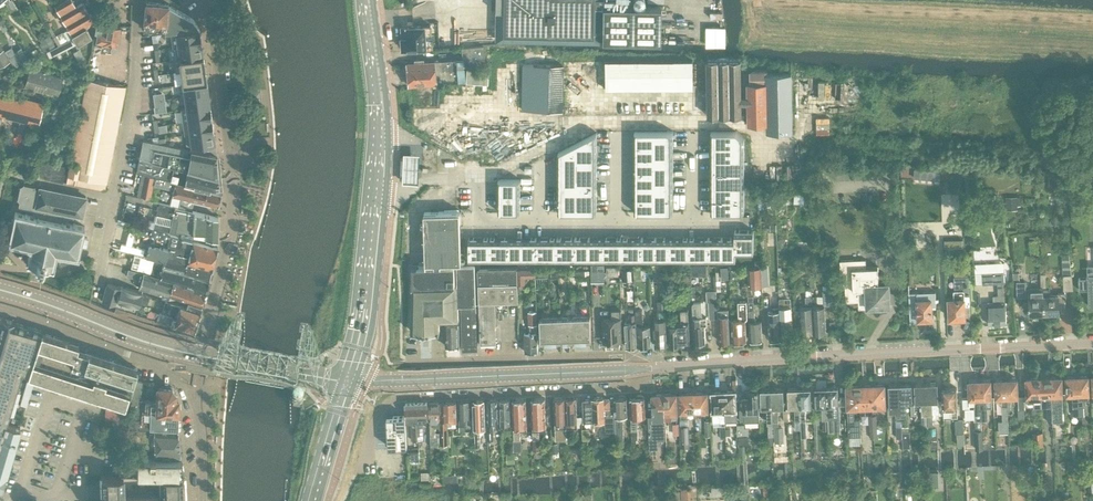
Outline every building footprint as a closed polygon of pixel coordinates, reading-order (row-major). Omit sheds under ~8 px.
[(5,2),(7,5),(9,3),(13,10),(17,7),(13,0),(4,0),(5,2)] [(46,51),(49,57),(76,43),(77,44),(86,39),(91,36),(85,27),(88,25),(90,29),(95,27),(92,23),(94,22),(83,2),(76,6),(72,0),(64,0),(55,6),(68,28),(63,31),(53,37),(58,45),(68,39),(72,37),(73,38),(46,51)] [(496,39),(551,40),(552,40),(554,40),(597,41),(597,40),(660,42),(660,6),(598,5),(598,0),(497,0),(496,39)] [(165,32),(200,29),(193,18),(168,3),(146,1),(143,25),(144,25),(144,27),(147,28),(147,25),(165,27),(165,32)] [(120,25),(106,22),(105,26),(96,24),(94,31),(97,32),(96,39),(102,41),(101,48),(110,50),(110,47),(115,47),(116,44),(120,25)] [(400,27),(401,38),(400,38),(399,39),(398,40),(398,41),(398,42),(398,43),(398,44),(398,45),(399,46),(400,46),(400,47),(401,47),(401,48),(414,48),(414,50),(435,49),(435,45),(431,45),(430,25),(400,27)] [(706,26),(706,45),(725,45),(725,26),(706,26)] [(200,29),(170,33),(172,47),(175,47),(175,46),(202,42),(200,29)] [(41,42),(39,43),(43,51),(45,50),(55,45),(49,35),(40,40),(41,42)] [(202,42),(175,46),(175,47),(176,58),(203,55),(202,42)] [(10,61),(4,49),(0,43),(0,67),(10,61)] [(462,67),(464,67),(484,65),(483,46),(461,48),(462,58),(424,61),(423,57),(414,58),(415,62),(406,62),(406,64),(404,64),(405,71),(407,71),(408,84),(463,80),(462,67)] [(21,65),(29,61),(28,60),(25,54),(21,47),(13,51),(21,65)] [(79,48),(73,52),(78,61),(85,58),(79,48)] [(31,51),(25,54),(28,60),(34,57),(31,51)] [(176,58),(174,58),(176,71),(205,67),(203,55),(176,58)] [(706,79),(707,115),(742,115),(742,105),(742,101),(748,101),(748,95),(746,95),(742,95),(742,79),(742,61),(742,59),(706,59),(706,60),(706,79)] [(693,60),(605,60),(605,88),(694,88),(693,60)] [(562,110),(563,65),(533,64),(532,90),(523,90),(523,103),(532,103),(532,109),(562,110)] [(30,67),(25,86),(51,93),(57,75),(30,67)] [(176,71),(173,71),(175,85),(180,84),(180,83),(207,79),(205,67),(176,71)] [(488,70),(467,69),(466,81),(488,83),(488,70)] [(768,70),(756,70),(751,75),(751,83),(748,83),(748,95),(748,101),(749,123),(767,123),(767,131),(786,131),(786,134),(793,134),(793,131),(792,73),(768,73),(768,70)] [(87,77),(66,182),(100,189),(105,186),(125,85),(87,77)] [(207,79),(180,83),(180,84),(182,97),(184,96),(184,95),(208,92),(207,79)] [(246,90),(247,103),(259,102),(258,89),(246,90)] [(2,116),(29,122),(25,137),(34,140),(35,139),(38,126),(40,121),(45,103),(0,92),(0,124),(2,116)] [(208,92),(184,95),(184,96),(186,108),(210,104),(208,92)] [(186,108),(181,108),(182,121),(212,117),(210,104),(186,108)] [(212,117),(182,121),(184,134),(189,134),(189,133),(213,129),(212,117)] [(213,129),(189,133),(189,134),(191,148),(217,154),(213,129)] [(657,131),(635,131),(635,145),(657,145),(657,131)] [(674,131),(657,131),(657,145),(657,159),(674,159),(674,131)] [(736,131),(711,131),(711,145),(745,145),(745,138),(736,131)] [(597,132),(575,143),(575,159),(597,159),(597,133),(597,132)] [(143,139),(141,147),(218,166),(217,154),(191,148),(192,149),(191,149),(178,146),(161,143),(143,139)] [(575,143),(558,152),(558,185),(575,185),(575,159),(575,143)] [(657,145),(635,145),(635,159),(657,159),(657,145)] [(745,145),(711,145),(711,159),(745,159),(745,145)] [(219,178),(218,166),(141,147),(139,156),(219,178)] [(136,170),(156,175),(176,180),(220,191),(219,178),(139,156),(136,170)] [(66,166),(38,159),(34,174),(62,181),(66,166)] [(597,159),(575,159),(575,185),(597,184),(597,159)] [(657,159),(635,159),(634,172),(657,172),(657,159)] [(674,159),(657,159),(657,172),(656,185),(674,185),(674,159)] [(745,159),(711,159),(711,172),(744,172),(745,159)] [(657,172),(634,172),(635,185),(656,185),(657,172)] [(744,172),(711,172),(711,185),(744,185),(744,172)] [(965,174),(966,183),(978,182),(978,173),(965,174)] [(146,174),(141,196),(151,198),(154,184),(171,189),(171,186),(174,187),(172,195),(181,197),(179,207),(188,209),(192,210),(194,200),(207,203),(218,206),(221,192),(219,191),(211,189),(176,181),(176,180),(156,175),(155,177),(146,174)] [(1057,176),(1049,176),(1050,185),(1058,185),(1057,176)] [(521,179),(498,179),(498,194),(521,194),(521,179)] [(39,186),(38,193),(35,193),(36,190),(37,189),(34,185),(33,186),(24,184),(23,182),(19,185),(20,186),(17,198),(19,202),(18,205),(20,207),(32,210),(35,214),(35,215),(15,211),(13,222),(7,221),(6,228),(8,229),(11,230),(9,240),(30,245),(27,261),(53,266),(57,250),(78,255),(80,244),(84,245),(86,237),(82,237),(84,225),(66,222),(69,218),(70,218),(71,220),(72,219),(75,217),(76,217),(75,216),(76,214),(82,215),(85,196),(39,186)] [(597,184),(575,185),(575,212),(597,212),(597,184)] [(575,185),(558,185),(558,212),(575,212),(575,185)] [(656,185),(635,185),(634,198),(656,198),(656,185)] [(674,185),(656,185),(656,198),(656,212),(674,212),(674,185)] [(744,185),(711,185),(711,198),(744,198),(744,185)] [(826,188),(818,188),(818,196),(827,196),(826,188)] [(794,201),(804,202),(805,193),(795,192),(794,201)] [(521,194),(498,194),(498,211),(521,211),(521,194)] [(656,198),(634,198),(635,212),(656,212),(656,198)] [(744,198),(711,198),(711,212),(744,212),(744,198)] [(157,214),(154,227),(175,232),(176,230),(181,231),(193,234),(203,236),(218,239),(218,216),(188,209),(179,207),(160,202),(157,214)] [(124,210),(122,219),(133,221),(135,213),(124,210)] [(460,211),(425,212),(426,263),(435,262),(435,265),(441,265),(442,265),(442,262),(462,261),(461,256),(460,211)] [(754,230),(735,230),(735,237),(735,252),(754,252),(754,230)] [(149,243),(146,255),(165,260),(186,266),(185,272),(209,278),(217,247),(192,240),(171,234),(167,248),(149,243)] [(490,237),(469,237),(469,259),(490,259),(490,237)] [(510,237),(490,237),(490,259),(510,259),(510,237)] [(523,237),(510,237),(510,259),(523,259),(523,237)] [(536,237),(523,237),(523,259),(536,259),(536,237)] [(556,237),(536,237),(536,259),(556,259),(556,237)] [(576,237),(556,237),(556,259),(576,259),(576,237)] [(589,237),(576,237),(576,259),(589,259),(589,237)] [(603,237),(589,237),(589,259),(603,259),(603,237)] [(622,237),(603,237),(603,259),(622,259),(622,237)] [(642,237),(622,237),(622,259),(642,259),(642,237)] [(656,237),(642,237),(642,259),(656,259),(656,237)] [(669,237),(656,237),(656,259),(669,259),(669,237)] [(689,237),(669,237),(669,259),(689,259),(689,237)] [(709,237),(689,237),(689,259),(709,259),(709,237)] [(722,237),(709,237),(709,259),(722,259),(722,237)] [(735,237),(722,237),(722,259),(735,259),(735,252),(735,237)] [(121,251),(118,264),(150,273),(152,266),(153,260),(121,251)] [(1064,275),(1072,274),(1073,274),(1070,253),(1063,254),(1064,275)] [(866,259),(840,260),(842,282),(842,285),(846,285),(847,301),(859,301),(860,304),(868,304),(868,306),(880,305),(882,310),(888,310),(889,305),(890,305),(889,283),(887,283),(886,274),(879,274),(879,266),(867,267),(866,259)] [(165,260),(163,266),(185,272),(186,266),(165,260)] [(747,265),(747,268),(748,286),(762,285),(761,267),(761,260),(756,260),(756,266),(749,266),(749,265),(747,265)] [(982,263),(975,263),(976,272),(982,272),(983,272),(983,283),(998,283),(999,295),(995,295),(995,302),(988,303),(989,323),(1007,323),(1006,302),(1005,302),(1004,282),(1005,282),(1005,271),(993,272),(992,262),(982,263)] [(413,266),(411,331),(440,330),(439,319),(458,318),(458,304),(458,284),(455,284),(455,264),(442,265),(441,265),(435,265),(413,266)] [(474,264),(457,265),(458,284),(458,304),(460,304),(461,345),(477,344),(474,264)] [(152,266),(150,273),(161,276),(160,277),(161,277),(206,292),(209,281),(185,274),(163,268),(163,269),(152,266)] [(516,267),(477,269),(480,344),(496,344),(494,303),(517,302),(516,267)] [(128,268),(126,275),(134,277),(133,280),(140,282),(138,287),(166,295),(166,293),(188,300),(186,306),(200,311),(202,306),(206,293),(206,292),(161,277),(160,277),(146,273),(143,272),(128,268)] [(634,268),(633,268),(622,268),(623,279),(635,278),(634,268)] [(963,317),(966,317),(964,290),(969,290),(969,282),(968,268),(955,269),(955,276),(955,290),(956,298),(950,299),(951,317),(952,317),(952,320),(960,320),(960,317),(963,317)] [(535,269),(518,270),(518,284),(526,284),(525,278),(535,277),(535,269)] [(604,270),(591,270),(591,281),(604,281),(604,270)] [(690,273),(681,273),(682,285),(690,285),(690,273)] [(1031,313),(1045,312),(1045,294),(1045,288),(1047,288),(1046,280),(1046,273),(1041,273),(1041,280),(1042,288),(1030,288),(1030,295),(1030,303),(1029,303),(1029,306),(1030,306),(1031,313)] [(1072,274),(1064,275),(1063,275),(1064,290),(1074,290),(1072,274)] [(1079,278),(1080,289),(1088,289),(1089,306),(1092,305),(1092,276),(1088,276),(1088,277),(1079,278)] [(1026,281),(1017,281),(1018,296),(1027,296),(1026,281)] [(116,304),(121,286),(107,282),(102,301),(116,304)] [(936,291),(924,292),(910,292),(910,284),(909,284),(911,323),(912,323),(912,317),(924,317),(924,319),(933,318),(933,306),(937,305),(936,291)] [(116,304),(115,308),(117,308),(136,314),(138,307),(138,306),(140,302),(142,293),(142,292),(121,286),(116,304)] [(1045,294),(1045,312),(1060,312),(1060,311),(1067,311),(1066,298),(1067,298),(1067,296),(1066,296),(1066,292),(1058,292),(1059,294),(1050,294),(1050,288),(1047,288),(1045,288),(1045,294)] [(825,305),(828,305),(838,304),(835,289),(823,290),(823,295),(811,296),(814,333),(827,332),(825,305)] [(716,290),(706,291),(707,301),(709,301),(709,318),(718,317),(716,290)] [(142,293),(139,303),(147,305),(150,295),(142,293)] [(755,321),(753,300),(753,296),(748,297),(748,299),(750,340),(763,339),(762,321),(755,321)] [(801,333),(814,333),(811,296),(806,296),(806,306),(799,306),(799,307),(799,309),(795,309),(795,317),(800,316),(801,333)] [(165,300),(162,310),(177,315),(197,321),(200,311),(186,306),(180,304),(165,300)] [(668,345),(666,310),(665,300),(658,300),(658,310),(659,310),(660,319),(654,319),(655,346),(668,345)] [(747,300),(738,301),(740,320),(732,320),(733,341),(747,340),(746,319),(748,317),(747,300)] [(785,301),(780,301),(780,306),(782,338),(793,337),(791,301),(785,301)] [(706,343),(705,325),(707,325),(707,317),(702,317),(702,302),(694,302),(693,304),(693,311),(694,343),(706,343)] [(773,310),(768,311),(770,339),(782,338),(780,306),(773,307),(773,310)] [(148,312),(147,316),(154,318),(156,311),(151,309),(148,312)] [(602,319),(603,341),(604,341),(605,343),(611,343),(612,341),(622,341),(621,309),(612,309),(612,319),(602,319)] [(635,315),(638,346),(651,346),(650,326),(643,326),(643,309),(636,309),(636,315),(635,315)] [(688,309),(681,310),(682,322),(669,323),(670,345),(681,344),(681,343),(690,343),(688,309)] [(730,341),(729,315),(729,309),(719,309),(720,342),(730,341)] [(538,351),(536,310),(530,311),(528,311),(528,324),(530,324),(530,332),(523,332),(524,351),(538,351)] [(159,312),(156,320),(171,324),(188,329),(195,331),(197,323),(197,321),(177,315),(176,317),(173,316),(159,312)] [(638,346),(635,315),(635,314),(629,314),(629,322),(625,322),(626,347),(638,346)] [(571,341),(581,341),(580,315),(570,316),(571,341)] [(580,315),(581,341),(591,341),(591,315),(580,315)] [(541,342),(551,342),(550,316),(540,317),(541,342)] [(551,342),(561,342),(560,316),(550,316),(551,342)] [(561,342),(571,341),(570,316),(560,316),(561,342)] [(27,371),(41,331),(42,329),(3,318),(0,328),(0,486),(3,486),(20,425),(6,422),(21,369),(27,371)] [(458,323),(444,323),(446,346),(460,345),(458,323)] [(42,332),(28,374),(64,386),(69,387),(73,388),(124,405),(136,367),(85,351),(81,350),(76,349),(78,343),(42,332)] [(1074,415),(1079,415),(1077,375),(1066,376),(1067,394),(1073,393),(1074,415)] [(1077,375),(1079,415),(1085,415),(1084,399),(1090,399),(1089,375),(1077,375)] [(1051,377),(1052,417),(1053,421),(1064,420),(1062,376),(1051,377)] [(1034,407),(1041,407),(1039,377),(1026,378),(1027,405),(1034,405),(1034,407)] [(1053,421),(1052,417),(1051,377),(1039,377),(1041,407),(1047,407),(1048,421),(1053,421)] [(1008,409),(1013,409),(1013,396),(1018,396),(1019,409),(1025,409),(1025,395),(1018,396),(1018,378),(1006,379),(1008,409)] [(1009,432),(1008,409),(1006,379),(995,379),(996,397),(1002,397),(1002,409),(1003,420),(999,420),(1000,432),(1009,432)] [(130,397),(131,398),(129,409),(141,409),(146,410),(179,412),(178,397),(175,398),(175,389),(172,386),(157,385),(157,400),(142,399),(142,400),(138,399),(142,382),(134,380),(130,397)] [(983,448),(982,419),(981,419),(980,380),(968,380),(969,397),(963,397),(963,408),(974,407),(976,448),(983,448)] [(991,380),(980,380),(981,419),(982,419),(987,419),(986,407),(992,407),(992,397),(991,380)] [(928,428),(927,415),(926,382),(915,383),(916,402),(922,402),(922,416),(922,428),(928,428)] [(938,382),(926,382),(927,415),(928,415),(929,426),(933,426),(933,416),(933,412),(939,412),(938,401),(938,382)] [(889,384),(890,403),(890,410),(896,410),(896,417),(902,416),(900,383),(889,384)] [(900,383),(902,416),(907,416),(907,402),(912,402),(912,383),(900,383)] [(860,407),(873,406),(872,384),(859,385),(860,407)] [(872,384),(873,406),(885,406),(885,384),(872,384)] [(847,385),(848,420),(848,436),(853,436),(857,436),(861,435),(860,419),(854,419),(854,407),(860,407),(859,385),(847,385)] [(824,429),(828,429),(826,386),(815,387),(816,405),(822,405),(822,420),(823,420),(824,429)] [(838,386),(826,386),(828,429),(829,429),(829,432),(836,432),(840,432),(839,419),(839,405),(839,403),(838,400),(838,386)] [(294,387),(292,400),(293,400),(302,402),(302,401),(303,399),(303,398),(305,398),(306,396),(306,392),(306,391),(307,389),(294,387)] [(795,420),(801,420),(799,387),(788,388),(789,407),(795,406),(795,420)] [(811,387),(799,387),(801,420),(802,437),(806,436),(805,406),(811,406),(811,387)] [(957,387),(942,388),(943,409),(944,417),(952,416),(958,416),(957,408),(958,408),(957,387)] [(743,398),(739,398),(740,420),(744,420),(744,421),(759,421),(759,410),(758,391),(759,391),(759,388),(757,388),(757,389),(750,389),(750,390),(746,391),(746,395),(745,395),(743,397),(743,398)] [(769,437),(774,437),(774,427),(773,427),(772,388),(760,389),(761,408),(767,407),(768,421),(769,437)] [(775,442),(782,442),(784,442),(784,426),(779,426),(778,407),(784,407),(783,388),(772,388),(773,427),(774,427),(775,427),(775,442)] [(712,410),(712,422),(713,426),(721,425),(721,433),(721,436),(725,436),(725,433),(725,425),(725,421),(724,390),(711,391),(712,410)] [(736,390),(724,390),(725,421),(729,421),(737,421),(737,409),(736,390)] [(707,391),(693,392),(694,409),(708,409),(709,409),(709,391),(707,391)] [(664,393),(665,412),(672,411),(672,418),(678,418),(677,392),(664,393)] [(686,410),(694,409),(693,392),(680,392),(681,417),(686,417),(686,410)] [(665,416),(665,412),(664,393),(656,393),(656,394),(652,395),(653,416),(648,416),(649,448),(657,447),(657,438),(665,438),(664,416),(665,416)] [(631,416),(632,430),(638,430),(637,417),(645,417),(645,396),(644,396),(642,394),(637,394),(635,397),(630,397),(631,407),(631,416)] [(624,441),(624,432),(623,416),(628,416),(627,407),(627,397),(626,397),(624,395),(620,395),(618,398),(614,398),(615,408),(616,425),(616,432),(617,441),(624,441)] [(616,425),(615,408),(610,408),(609,399),(604,399),(604,398),(603,398),(602,396),(596,396),(595,398),(594,398),(594,399),(584,399),(585,419),(594,418),(594,419),(605,418),(605,425),(616,425)] [(577,397),(565,398),(567,428),(578,428),(577,397)] [(545,398),(531,399),(534,450),(540,450),(539,430),(546,429),(545,398)] [(555,403),(552,403),(552,409),(555,409),(556,429),(556,439),(567,439),(567,428),(565,398),(554,398),(555,403)] [(511,426),(510,399),(500,400),(501,427),(511,426)] [(526,399),(512,399),(514,439),(513,439),(514,451),(521,450),(520,431),(527,431),(526,399)] [(485,400),(473,401),(474,430),(474,441),(475,447),(479,447),(481,445),(481,428),(486,428),(485,420),(485,400)] [(497,400),(487,400),(488,440),(494,440),(493,422),(498,422),(497,400)] [(441,422),(442,444),(442,451),(448,451),(448,444),(449,444),(448,421),(457,421),(456,401),(442,402),(443,422),(441,422)] [(471,430),(474,430),(473,401),(458,401),(459,425),(459,430),(465,430),(471,430)] [(419,435),(419,440),(423,440),(425,440),(424,434),(423,434),(423,421),(430,420),(429,410),(427,410),(427,402),(418,403),(419,429),(418,429),(418,435),(419,435)] [(429,402),(429,410),(430,420),(430,437),(431,446),(440,446),(439,431),(436,432),(436,421),(439,421),(440,420),(440,411),(442,411),(442,402),(429,402)] [(412,440),(418,440),(419,440),(419,435),(418,435),(418,429),(419,429),(418,403),(406,403),(406,421),(412,421),(412,440)] [(106,420),(106,424),(111,425),(117,425),(154,427),(178,429),(178,416),(179,412),(146,410),(141,409),(129,409),(127,409),(122,408),(118,408),(107,408),(106,414),(106,420)] [(388,417),(389,447),(407,446),(406,416),(388,417)] [(964,419),(955,419),(956,433),(958,433),(958,445),(965,444),(964,419)] [(689,425),(680,425),(680,423),(672,423),(672,435),(681,435),(681,447),(690,447),(689,425)] [(737,424),(738,435),(738,444),(749,444),(749,435),(749,427),(745,427),(744,424),(737,424)] [(156,456),(180,456),(178,429),(154,427),(154,432),(149,433),(149,436),(145,436),(146,448),(155,447),(156,456)] [(902,431),(903,437),(903,447),(911,447),(910,431),(902,431)] [(1042,432),(1033,432),(1034,446),(1043,446),(1042,432)] [(419,451),(410,452),(411,460),(420,460),(419,451)] [(119,473),(183,474),(180,459),(155,458),(149,458),(137,458),(119,455),(119,473)] [(431,480),(431,472),(429,472),(429,471),(421,471),(422,479),(429,479),(429,480),(431,480)] [(938,471),(931,472),(932,485),(938,485),(941,485),(941,471),(938,471)] [(98,499),(98,500),(185,500),(185,497),(184,497),(183,474),(119,473),(102,474),(103,499),(98,499)] [(681,500),(691,500),(691,488),(681,488),(681,500)]
